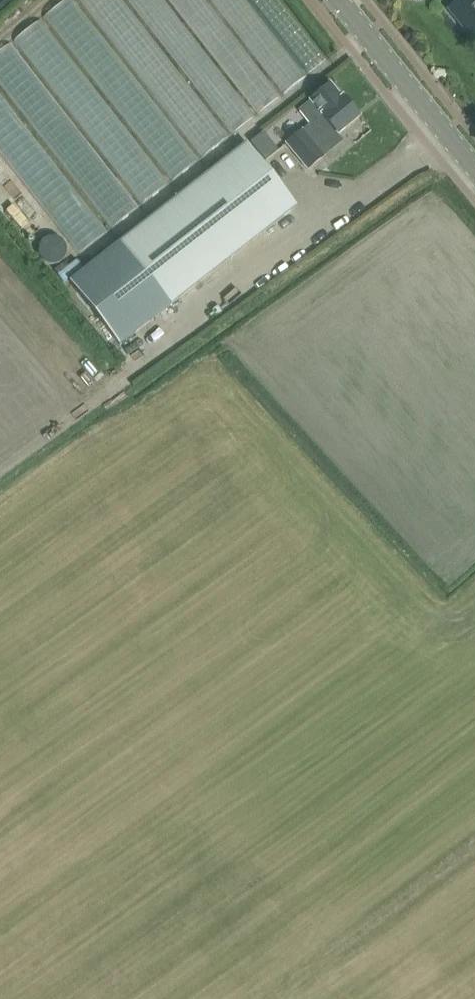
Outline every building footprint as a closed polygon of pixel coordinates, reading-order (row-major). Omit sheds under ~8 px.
[(167,0),(101,0),(126,33),(156,11),(245,130),(257,121),(167,0)] [(448,8),(459,22),(461,21),(474,38),(474,0),(459,0),(448,8)] [(99,58),(183,178),(200,166),(195,158),(202,153),(185,129),(194,123),(215,153),(236,139),(189,71),(180,77),(167,58),(150,70),(139,55),(122,68),(118,62),(113,65),(105,53),(99,58)] [(282,147),(301,169),(319,154),(309,141),(312,138),(318,145),(331,134),(326,127),(329,124),(338,135),(359,117),(343,97),(341,98),(330,84),(310,101),(321,115),(282,147)] [(297,209),(247,145),(70,283),(120,347),(297,209)] [(102,188),(128,221),(152,202),(127,169),(102,188)]
